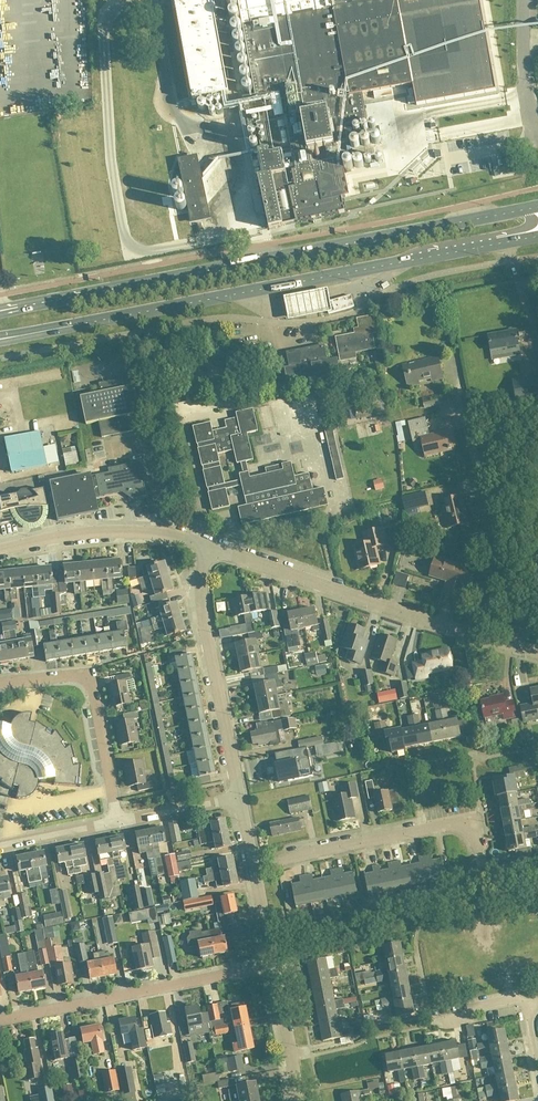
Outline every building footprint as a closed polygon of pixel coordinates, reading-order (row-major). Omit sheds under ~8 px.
[(196,3),(176,6),(193,102),(230,95),(212,0),(195,0),(196,3)] [(364,106),(341,110),(339,100),(413,86),(416,107),(496,92),(479,0),(233,0),(236,1),(238,1),(256,98),(243,101),(249,136),(248,138),(249,139),(251,141),(253,140),(253,144),(251,145),(250,147),(250,149),(252,151),(255,152),(257,150),(262,178),(260,179),(259,179),(259,180),(259,182),(268,228),(345,214),(342,199),(348,198),(341,162),(310,168),(307,151),(346,144),(346,143),(379,137),(378,129),(345,135),(344,127),(367,122),(364,106)] [(79,37),(89,37),(90,20),(80,20),(79,37)] [(240,40),(237,30),(230,33),(232,42),(240,40)] [(60,92),(58,65),(50,66),(52,93),(60,92)] [(392,97),(391,91),(373,94),(374,101),(392,97)] [(408,106),(415,105),(412,91),(406,92),(408,106)] [(503,110),(490,111),(490,119),(504,118),(503,110)] [(404,124),(385,138),(392,147),(411,134),(404,124)] [(511,158),(505,160),(508,175),(514,174),(511,158)] [(192,223),(204,220),(191,159),(179,161),(192,223)] [(171,165),(162,170),(174,190),(179,187),(173,178),(178,176),(171,165)] [(115,183),(116,195),(148,192),(147,181),(115,183)] [(366,291),(370,298),(379,293),(374,286),(366,291)] [(330,311),(326,289),(283,297),(287,320),(330,311)] [(354,307),(351,296),(347,297),(330,302),(328,303),(326,307),(328,313),(328,315),(354,307)] [(354,352),(374,348),(371,334),(377,332),(374,317),(358,320),(361,333),(336,338),(341,360),(355,358),(354,352)] [(315,329),(313,323),(304,326),(306,332),(315,329)] [(243,333),(257,335),(258,327),(244,326),(243,333)] [(507,333),(488,337),(492,358),(513,354),(512,351),(518,350),(515,332),(514,332),(513,330),(507,331),(507,333)] [(284,369),(285,373),(287,384),(340,373),(337,359),(327,361),(324,345),(286,353),(289,368),(284,369)] [(437,356),(402,365),(407,387),(419,384),(418,381),(430,378),(430,381),(442,378),(437,356)] [(513,383),(516,405),(537,401),(537,378),(513,383)] [(101,396),(86,399),(81,400),(86,427),(99,424),(102,440),(137,433),(134,417),(140,416),(135,389),(130,390),(128,380),(99,386),(101,396)] [(446,394),(422,400),(424,408),(448,403),(446,394)] [(185,395),(176,397),(178,405),(187,403),(185,395)] [(369,406),(354,409),(356,419),(371,416),(369,406)] [(237,418),(224,421),(226,428),(212,432),(210,423),(194,427),(213,511),(229,507),(230,507),(226,490),(242,486),(246,506),(238,509),(242,526),(326,506),(327,506),(323,488),(312,491),(308,474),(297,476),(294,477),(292,466),(291,463),(289,464),(282,465),(277,466),(265,469),(266,475),(262,476),(250,479),(247,466),(246,462),(253,461),(247,434),(258,431),(252,409),(250,410),(236,413),(237,418)] [(451,431),(436,435),(429,436),(425,418),(408,423),(413,443),(421,441),(425,457),(455,450),(451,431)] [(332,427),(324,429),(326,437),(334,435),(332,427)] [(39,432),(5,439),(12,473),(46,466),(39,432)] [(75,452),(62,455),(65,468),(78,466),(75,452)] [(100,497),(121,493),(122,491),(134,498),(134,499),(146,497),(144,485),(143,485),(141,484),(142,483),(143,482),(139,466),(134,463),(131,468),(121,470),(116,467),(113,472),(95,476),(100,497)] [(342,471),(334,473),(336,481),(344,479),(342,471)] [(100,497),(95,476),(88,477),(87,474),(72,478),(70,478),(48,483),(57,522),(75,518),(75,517),(77,517),(78,517),(96,513),(93,499),(100,497)] [(385,480),(376,482),(378,493),(387,492),(385,480)] [(0,499),(0,525),(21,521),(25,523),(29,525),(33,525),(37,523),(40,520),(42,516),(42,512),(42,508),(47,508),(47,507),(46,507),(43,490),(31,492),(27,491),(23,490),(19,492),(16,495),(0,499)] [(401,498),(405,512),(428,506),(425,493),(401,498)] [(461,496),(444,501),(446,508),(443,509),(448,529),(468,524),(461,496)] [(382,530),(363,535),(366,545),(353,548),(359,570),(379,566),(375,548),(386,546),(382,530)] [(440,606),(457,611),(464,587),(466,587),(471,570),(447,562),(448,558),(437,555),(430,577),(447,582),(440,606)] [(122,579),(121,568),(122,568),(123,567),(122,562),(121,561),(120,561),(119,560),(118,559),(111,560),(110,561),(111,562),(105,563),(108,591),(114,591),(113,580),(122,579)] [(102,592),(108,591),(105,563),(91,564),(93,582),(101,581),(102,592)] [(141,567),(145,578),(130,583),(131,589),(141,586),(168,577),(164,563),(154,566),(153,563),(141,567)] [(91,564),(78,566),(81,594),(87,594),(86,583),(93,582),(91,564)] [(75,595),(81,594),(78,566),(64,567),(64,573),(58,574),(60,594),(67,594),(66,585),(74,584),(75,595)] [(36,570),(39,598),(45,598),(45,592),(53,591),(50,568),(36,570)] [(23,571),(24,589),(32,588),(33,599),(39,598),(36,570),(23,571)] [(8,572),(12,601),(17,601),(16,590),(24,589),(23,571),(8,572)] [(8,572),(0,573),(0,591),(4,591),(6,602),(12,601),(8,572)] [(168,577),(141,586),(142,591),(153,588),(156,596),(173,591),(168,577)] [(126,590),(115,591),(116,604),(127,603),(126,590)] [(59,594),(51,595),(53,615),(60,614),(59,594)] [(266,594),(248,598),(251,614),(269,610),(266,594)] [(138,595),(131,597),(134,609),(142,607),(138,595)] [(251,614),(248,598),(227,602),(229,613),(232,613),(233,618),(244,616),(246,626),(248,635),(255,633),(253,624),(251,614)] [(153,626),(180,618),(176,604),(160,609),(162,618),(151,621),(153,626)] [(129,608),(116,610),(118,617),(130,615),(129,608)] [(301,612),(304,629),(311,628),(312,632),(318,631),(314,609),(301,612)] [(15,610),(0,611),(0,623),(16,622),(15,610)] [(276,612),(268,614),(271,629),(279,627),(276,612)] [(287,614),(290,627),(283,628),(288,654),(298,652),(296,641),(299,641),(297,630),(304,629),(301,612),(287,614)] [(180,618),(153,626),(154,632),(165,628),(168,637),(185,632),(180,618)] [(331,641),(327,620),(320,622),(324,642),(331,641)] [(117,633),(110,635),(113,651),(127,649),(124,632),(127,632),(125,622),(116,624),(117,633)] [(368,642),(362,640),(365,630),(349,625),(341,648),(349,651),(346,660),(360,665),(368,642)] [(105,635),(97,637),(100,653),(113,651),(110,635),(109,628),(104,629),(105,635)] [(139,630),(142,645),(151,643),(148,628),(139,630)] [(33,648),(41,647),(38,631),(30,632),(33,648)] [(15,632),(9,633),(14,660),(34,657),(30,637),(24,638),(24,641),(17,643),(15,632)] [(46,663),(60,660),(57,644),(55,632),(49,633),(51,645),(43,646),(46,663)] [(262,632),(255,633),(248,635),(249,642),(236,645),(239,659),(258,655),(255,641),(263,640),(262,632)] [(1,663),(14,660),(9,633),(3,634),(5,645),(0,646),(0,659),(1,663)] [(396,641),(381,636),(372,659),(383,663),(380,672),(392,676),(396,665),(389,662),(396,641)] [(97,637),(83,639),(86,656),(100,653),(97,637)] [(83,639),(70,641),(73,658),(86,656),(83,639)] [(70,641),(57,644),(60,660),(73,658),(70,641)] [(452,669),(448,650),(434,653),(435,656),(423,658),(424,663),(413,665),(416,680),(428,677),(427,674),(452,669)] [(242,673),(261,669),(258,655),(239,659),(242,673)] [(175,659),(177,673),(194,669),(191,656),(175,659)] [(264,670),(265,676),(278,674),(277,667),(264,670)] [(178,678),(180,686),(197,682),(194,669),(177,673),(172,674),(173,679),(178,678)] [(370,671),(361,673),(364,687),(373,685),(370,671)] [(124,708),(123,705),(131,704),(129,694),(128,694),(125,682),(131,681),(130,674),(116,677),(117,684),(109,685),(113,707),(116,707),(117,710),(118,711),(123,710),(124,708)] [(255,686),(258,700),(277,696),(276,690),(283,688),(281,680),(279,681),(278,674),(265,676),(264,677),(266,684),(255,686)] [(180,686),(183,699),(200,696),(197,682),(180,686)] [(406,683),(396,685),(399,700),(409,698),(406,683)] [(530,690),(532,704),(519,707),(523,723),(537,720),(537,688),(530,690)] [(395,691),(377,695),(379,705),(397,701),(395,691)] [(183,699),(186,712),(202,709),(200,696),(183,699)] [(277,696),(258,700),(261,714),(271,712),(273,720),(290,717),(287,701),(278,703),(277,696)] [(495,699),(481,702),(484,719),(503,715),(504,720),(516,718),(513,702),(504,704),(503,696),(494,698),(495,699)] [(186,712),(188,726),(205,722),(202,709),(186,712)] [(441,712),(446,741),(461,738),(457,721),(448,722),(446,710),(441,712)] [(139,719),(137,712),(123,715),(125,722),(116,723),(121,746),(138,742),(136,732),(135,732),(132,720),(139,719)] [(429,726),(432,743),(446,741),(441,712),(435,713),(438,724),(429,726)] [(10,798),(11,794),(16,796),(15,800),(17,800),(18,800),(20,800),(22,800),(23,800),(25,800),(27,799),(28,798),(30,798),(31,797),(32,795),(34,794),(35,793),(36,791),(36,790),(37,788),(37,787),(38,785),(38,783),(38,781),(54,780),(53,786),(75,787),(76,780),(79,780),(80,765),(79,765),(73,767),(71,761),(74,760),(70,746),(64,750),(60,745),(63,743),(55,731),(54,731),(50,737),(45,733),(47,731),(35,722),(34,725),(29,724),(31,715),(29,714),(28,714),(26,714),(24,714),(23,714),(21,715),(19,715),(18,716),(16,717),(15,718),(14,719),(12,721),(11,722),(10,724),(10,725),(9,727),(0,724),(0,795),(3,796),(6,797),(10,798)] [(413,717),(419,746),(432,743),(429,726),(420,728),(418,716),(413,717)] [(403,740),(405,749),(419,746),(413,717),(407,718),(410,730),(401,732),(403,740)] [(457,720),(460,733),(470,731),(468,718),(457,720)] [(296,728),(294,719),(283,721),(267,724),(268,729),(255,731),(256,733),(251,734),(253,744),(258,743),(258,746),(271,744),(271,746),(281,744),(278,730),(284,729),(285,730),(296,728)] [(191,739),(208,735),(205,722),(188,726),(191,739)] [(403,740),(401,732),(401,730),(387,733),(385,723),(374,725),(377,739),(385,737),(386,744),(403,740)] [(191,739),(194,752),(211,748),(208,735),(191,739)] [(322,738),(298,743),(299,750),(323,745),(322,738)] [(403,740),(386,744),(387,748),(390,747),(392,754),(406,751),(405,749),(403,740)] [(194,752),(197,765),(213,762),(211,748),(194,752)] [(294,761),(276,765),(280,782),(311,776),(306,751),(293,754),(294,761)] [(144,771),(142,761),(125,765),(129,787),(137,785),(139,792),(152,789),(151,782),(145,783),(143,772),(144,771)] [(213,762),(197,765),(191,766),(192,771),(198,770),(199,778),(199,779),(216,775),(213,762)] [(346,762),(328,765),(330,779),(349,776),(346,762)] [(510,778),(503,779),(506,796),(515,794),(517,794),(514,779),(525,777),(523,767),(508,770),(510,778)] [(506,796),(503,779),(499,780),(500,783),(493,784),(496,798),(497,798),(506,796)] [(365,783),(369,800),(376,799),(379,814),(392,811),(388,793),(381,794),(380,792),(375,793),(372,782),(365,783)] [(337,820),(338,822),(355,819),(351,799),(358,798),(355,784),(343,786),(344,795),(333,798),(335,811),(334,812),(336,821),(337,820)] [(500,811),(529,805),(528,800),(517,802),(515,794),(506,796),(497,798),(500,811)] [(309,796),(287,801),(290,814),(312,809),(309,796)] [(529,805),(500,811),(503,825),(521,822),(519,813),(530,810),(529,805)] [(298,821),(298,819),(270,825),(273,837),(301,831),(300,828),(305,827),(303,820),(298,821)] [(212,830),(198,833),(199,839),(227,834),(225,820),(210,823),(212,830)] [(171,837),(178,835),(176,821),(168,822),(171,837)] [(521,822),(503,825),(506,839),(535,834),(534,828),(522,831),(521,822)] [(162,829),(149,831),(156,868),(163,867),(158,845),(165,843),(162,829)] [(156,868),(149,831),(136,834),(139,848),(146,847),(147,853),(146,853),(147,860),(148,860),(151,878),(158,877),(156,868)] [(227,834),(199,839),(201,846),(214,843),(216,850),(230,848),(227,834)] [(535,834),(506,839),(508,854),(515,852),(516,859),(531,856),(530,849),(526,850),(524,841),(536,838),(535,834)] [(122,836),(109,839),(117,880),(126,879),(124,868),(122,868),(118,852),(125,851),(122,836)] [(119,887),(117,880),(109,839),(95,842),(99,861),(106,859),(112,888),(119,887)] [(83,844),(69,847),(74,874),(81,873),(80,868),(87,866),(83,844)] [(68,876),(74,874),(69,847),(56,850),(58,864),(63,863),(65,864),(65,869),(66,868),(68,876)] [(189,851),(175,854),(177,863),(191,860),(189,851)] [(30,855),(35,883),(41,881),(38,868),(46,867),(43,852),(30,855)] [(29,884),(35,883),(30,855),(17,857),(19,872),(26,871),(29,884)] [(173,856),(165,857),(169,879),(178,877),(173,856)] [(425,857),(431,887),(431,885),(445,882),(445,884),(446,884),(441,858),(440,858),(440,860),(432,862),(431,856),(425,857)] [(431,887),(425,857),(418,858),(419,865),(411,866),(411,864),(410,864),(415,890),(416,890),(415,888),(429,885),(430,887),(431,887)] [(206,870),(208,877),(235,871),(232,858),(218,861),(219,868),(206,870)] [(178,873),(184,872),(191,871),(190,862),(177,864),(178,873)] [(415,890),(410,864),(409,864),(410,866),(401,868),(400,862),(394,863),(400,893),(401,893),(400,891),(414,888),(415,890)] [(400,893),(394,863),(388,865),(389,871),(380,872),(385,896),(385,894),(399,891),(399,893),(400,893)] [(385,896),(380,872),(378,866),(372,868),(373,874),(365,875),(365,873),(363,873),(369,899),(370,899),(370,897),(384,894),(384,896),(385,896)] [(336,870),(342,900),(343,900),(343,898),(357,896),(357,897),(358,897),(353,870),(352,871),(352,873),(344,875),(343,869),(336,870)] [(342,900),(336,870),(330,871),(331,877),(322,879),(322,876),(321,877),(327,903),(328,903),(327,901),(341,899),(342,900)] [(142,884),(149,883),(148,871),(141,872),(142,884)] [(235,871),(208,877),(204,878),(205,884),(215,882),(216,889),(237,885),(235,871)] [(96,875),(99,892),(100,900),(108,899),(103,873),(96,875)] [(99,892),(96,875),(86,876),(90,894),(99,892)] [(327,903),(321,877),(321,879),(313,881),(312,875),(306,876),(312,906),(312,904),(326,902),(327,903)] [(312,906),(306,876),(299,878),(300,884),(293,885),(292,883),(291,883),(296,909),(297,909),(297,907),(311,905),(311,906),(312,906)] [(6,907),(4,900),(11,898),(9,892),(10,892),(7,878),(0,879),(0,908),(6,907)] [(198,899),(195,879),(180,882),(184,902),(197,900),(198,899)] [(138,888),(129,889),(134,911),(143,909),(138,888)] [(149,890),(139,892),(143,909),(152,907),(149,890)] [(18,895),(22,919),(30,918),(25,894),(18,895)] [(212,897),(198,900),(200,908),(213,906),(212,897)] [(225,920),(224,916),(237,914),(233,897),(221,899),(222,904),(214,905),(217,922),(219,922),(225,920)] [(70,919),(67,902),(60,903),(64,920),(70,919)] [(12,911),(14,923),(22,922),(19,909),(12,911)] [(158,923),(156,909),(129,914),(131,924),(148,921),(149,925),(158,923)] [(185,912),(166,921),(171,930),(190,922),(185,912)] [(60,913),(42,917),(44,928),(63,925),(60,913)] [(103,920),(108,946),(117,944),(111,918),(103,920)] [(221,930),(208,932),(213,956),(226,953),(223,938),(229,937),(225,920),(219,922),(221,930)] [(22,922),(14,923),(16,934),(24,933),(22,922)] [(244,925),(230,927),(232,940),(246,938),(244,925)] [(53,928),(42,930),(44,941),(55,939),(53,928)] [(200,958),(213,956),(208,932),(200,934),(200,931),(189,933),(190,940),(187,940),(189,949),(198,947),(200,958)] [(146,948),(133,950),(137,972),(153,969),(149,948),(157,946),(154,934),(143,936),(146,948)] [(173,950),(171,937),(163,939),(166,952),(173,950)] [(7,973),(12,972),(10,958),(11,958),(8,942),(0,944),(0,948),(2,959),(5,973),(7,973)] [(46,951),(49,966),(50,969),(56,968),(60,987),(67,985),(68,987),(73,986),(73,984),(71,972),(72,971),(70,965),(65,966),(61,948),(52,950),(50,942),(44,943),(46,951)] [(83,945),(75,946),(78,964),(87,962),(83,945)] [(386,962),(404,959),(401,945),(383,948),(385,957),(373,959),(374,964),(386,962)] [(42,968),(49,966),(46,951),(39,953),(42,968)] [(117,975),(114,960),(113,955),(108,956),(108,952),(98,954),(103,978),(117,975)] [(34,954),(26,955),(32,991),(46,989),(43,973),(38,974),(34,954)] [(90,980),(103,978),(98,954),(93,955),(95,964),(87,965),(90,980)] [(32,991),(26,955),(18,957),(21,970),(22,970),(23,977),(16,978),(19,994),(32,991)] [(310,979),(337,974),(336,969),(327,971),(325,959),(306,963),(310,979)] [(377,978),(406,973),(404,959),(386,962),(388,971),(376,973),(377,978)] [(391,990),(409,987),(406,973),(377,978),(378,984),(389,981),(391,990)] [(313,995),(331,991),(329,980),(338,978),(337,974),(310,979),(313,995)] [(382,1006),(412,1000),(409,987),(391,990),(393,999),(381,1001),(382,1006)] [(316,1011),(343,1005),(343,1001),(334,1003),(331,991),(313,995),(316,1011)] [(415,1015),(412,1000),(382,1006),(384,1011),(390,1010),(392,1019),(397,1018),(415,1015)] [(217,1005),(217,1006),(219,1014),(227,1012),(226,1003),(217,1005)] [(234,1025),(221,1028),(223,1036),(229,1034),(228,1030),(249,1026),(245,1009),(244,1009),(243,1004),(232,1006),(233,1011),(232,1012),(234,1025)] [(319,1026),(337,1022),(335,1011),(344,1009),(343,1005),(316,1011),(319,1026)] [(219,1014),(217,1006),(207,1008),(210,1023),(220,1021),(219,1014)] [(189,1035),(195,1034),(195,1036),(197,1035),(197,1036),(207,1034),(207,1033),(209,1033),(208,1026),(209,1026),(207,1014),(200,1016),(199,1008),(185,1010),(189,1035)] [(165,1014),(150,1017),(152,1028),(151,1028),(154,1040),(172,1036),(169,1023),(167,1023),(165,1014)] [(138,1032),(135,1019),(119,1023),(122,1036),(130,1035),(134,1052),(146,1049),(142,1031),(138,1032)] [(337,1022),(319,1026),(322,1042),(341,1038),(350,1036),(349,1032),(340,1033),(337,1022)] [(228,1030),(229,1034),(236,1033),(238,1045),(234,1046),(235,1054),(254,1050),(249,1026),(228,1030)] [(85,1045),(91,1043),(94,1056),(104,1054),(102,1041),(99,1027),(82,1031),(85,1045)] [(223,1036),(221,1028),(215,1029),(217,1037),(223,1036)] [(490,1049),(507,1045),(505,1031),(487,1035),(489,1044),(477,1046),(478,1052),(490,1049)] [(63,1034),(49,1037),(53,1062),(68,1060),(63,1034)] [(24,1052),(26,1064),(22,1065),(25,1079),(42,1076),(40,1065),(38,1049),(35,1050),(34,1040),(24,1042),(26,1051),(24,1052)] [(154,1060),(165,1061),(167,1044),(155,1043),(154,1060)] [(442,1045),(448,1075),(453,1074),(450,1062),(460,1060),(456,1043),(442,1045)] [(192,1044),(184,1045),(183,1045),(186,1065),(195,1063),(192,1044)] [(443,1076),(448,1075),(442,1045),(428,1048),(432,1066),(440,1064),(443,1076)] [(481,1065),(510,1059),(507,1045),(490,1049),(491,1058),(480,1060),(481,1065)] [(432,1066),(428,1048),(414,1051),(420,1080),(425,1079),(423,1068),(432,1066)] [(400,1053),(404,1071),(413,1069),(415,1081),(420,1080),(414,1051),(400,1053)] [(404,1071),(400,1053),(386,1056),(389,1074),(398,1072),(400,1084),(405,1083),(403,1071),(404,1071)] [(143,1056),(144,1078),(153,1077),(152,1055),(143,1056)] [(240,1058),(227,1060),(230,1073),(242,1071),(240,1058)] [(495,1077),(513,1073),(510,1059),(481,1065),(482,1071),(494,1069),(495,1077)] [(79,1060),(78,1060),(72,1061),(75,1080),(82,1079),(79,1060)] [(45,1069),(51,1085),(65,1080),(59,1064),(45,1069)] [(227,1065),(220,1066),(221,1075),(228,1074),(227,1065)] [(134,1093),(129,1069),(118,1071),(123,1095),(134,1093)] [(119,1091),(115,1072),(103,1074),(107,1093),(119,1091)] [(486,1093),(516,1087),(513,1073),(495,1077),(497,1086),(485,1089),(486,1093)] [(234,1086),(233,1081),(233,1080),(217,1083),(219,1089),(234,1086)] [(258,1098),(255,1084),(237,1087),(238,1090),(228,1092),(229,1100),(237,1100),(240,1100),(244,1100),(258,1098)] [(486,1093),(487,1099),(499,1096),(500,1100),(518,1100),(516,1087),(486,1093)] [(37,1090),(39,1100),(53,1100),(51,1088),(37,1090)] [(453,1089),(455,1099),(462,1097),(461,1088),(453,1089)] [(360,1098),(369,1096),(368,1091),(359,1093),(359,1092),(341,1096),(342,1100),(361,1100),(360,1098)]
